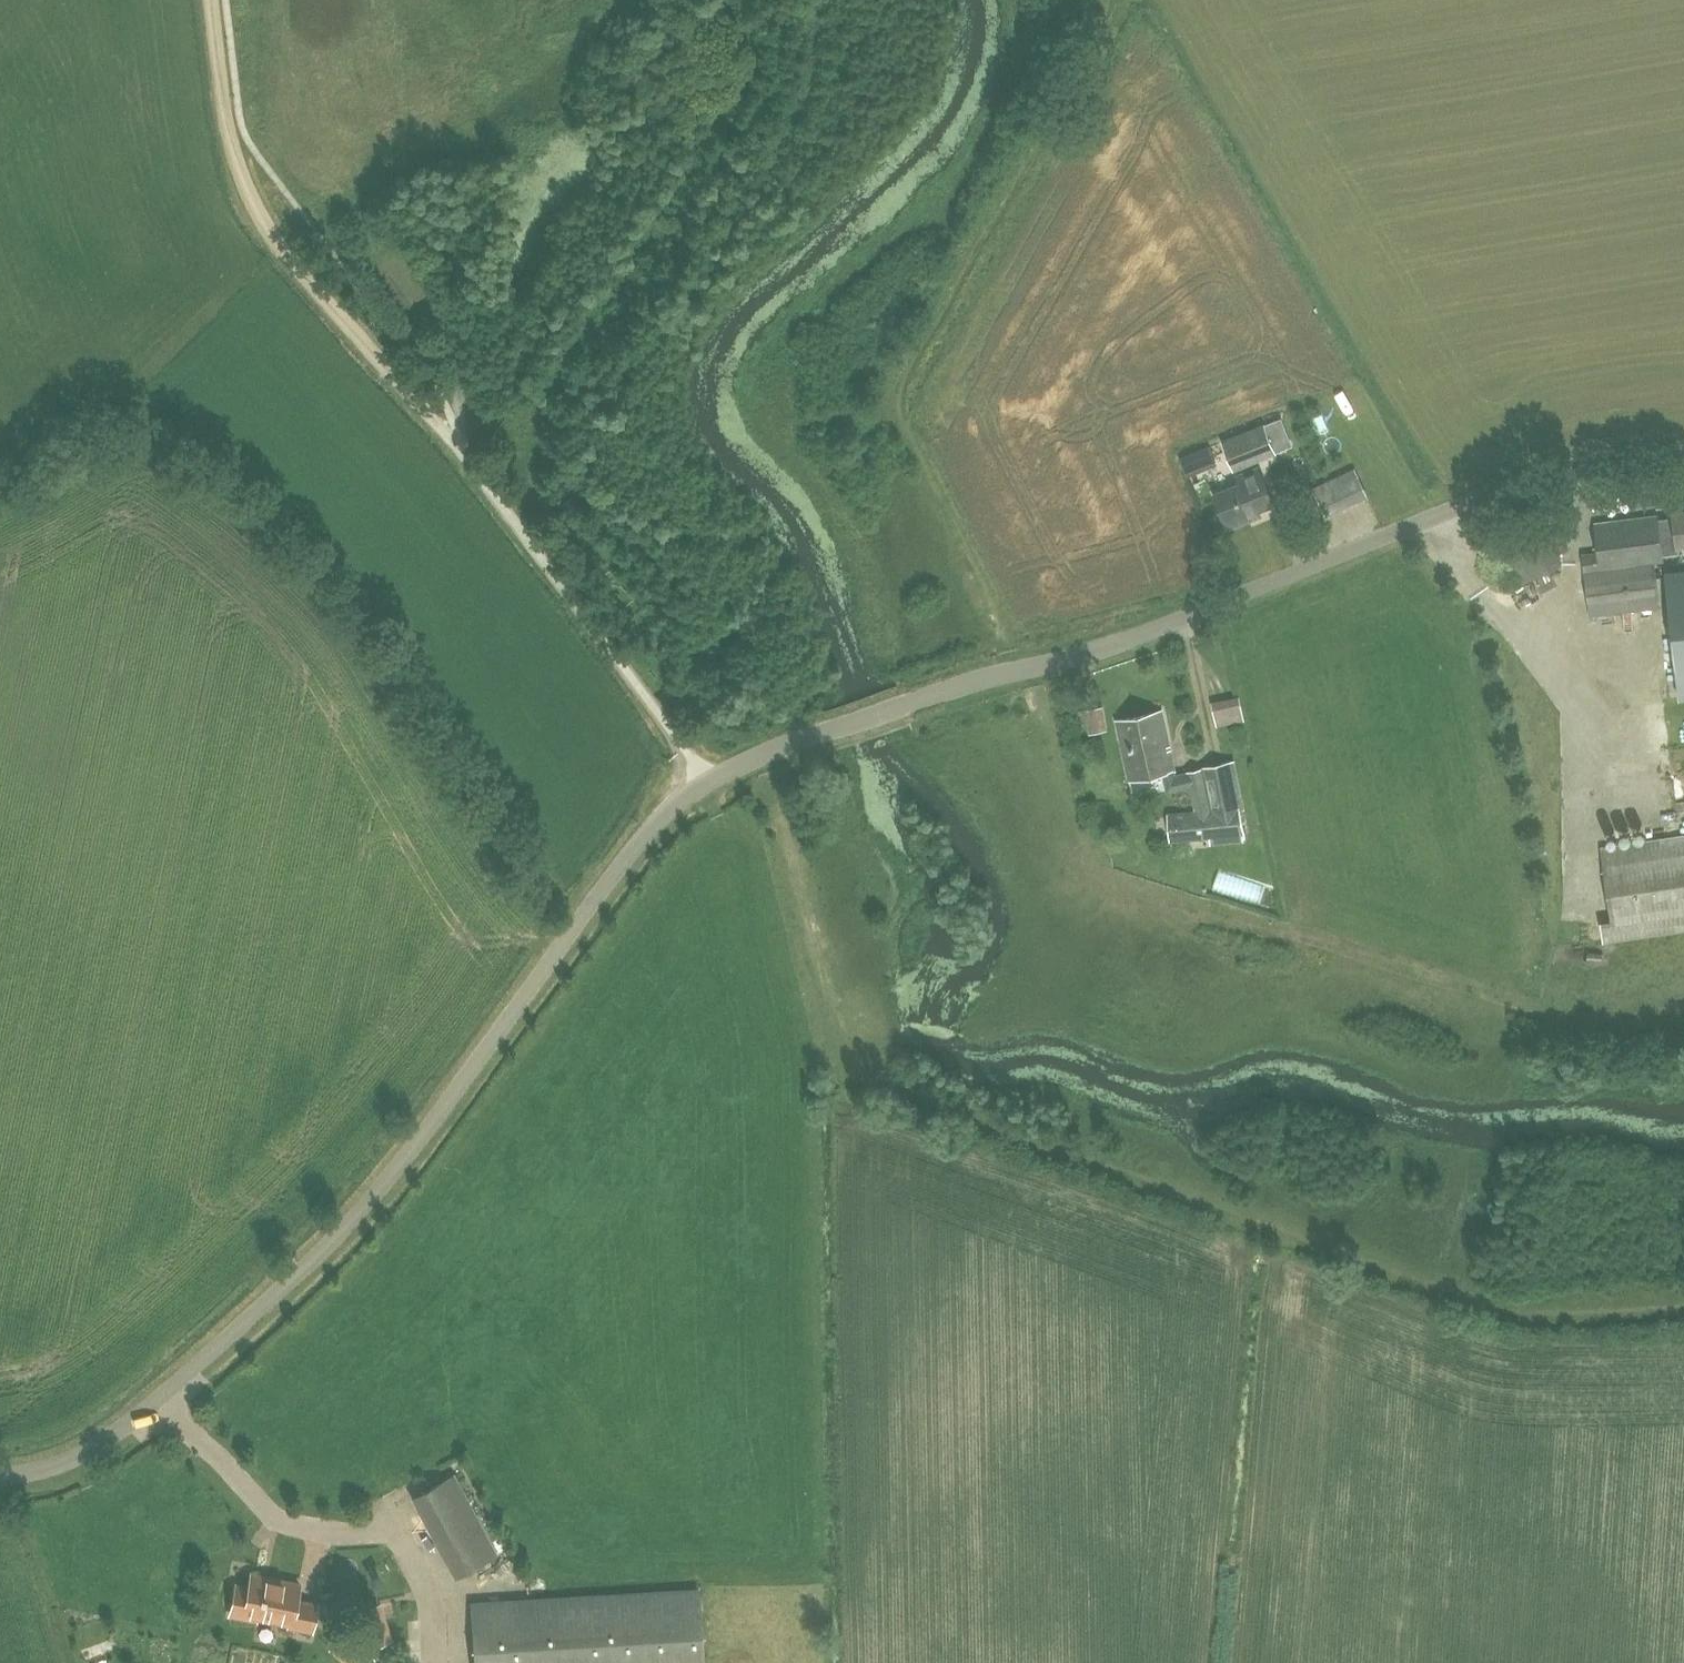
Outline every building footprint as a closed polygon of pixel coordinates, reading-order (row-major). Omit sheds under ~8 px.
[(1264,425),(1223,442),(1234,470),(1275,453),(1264,425)] [(1181,456),(1188,474),(1204,468),(1196,450),(1181,456)] [(1247,514),(1274,503),(1260,466),(1237,475),(1240,483),(1215,493),(1229,527),(1249,519),(1247,514)] [(1322,486),(1329,502),(1369,482),(1362,467),(1322,486)] [(1331,501),(1336,513),(1376,497),(1372,485),(1331,501)] [(1523,582),(1560,564),(1558,547),(1538,507),(1497,527),(1523,582)] [(1654,562),(1663,561),(1663,555),(1679,553),(1678,546),(1683,545),(1683,512),(1673,513),(1674,519),(1659,520),(1658,515),(1657,515),(1594,523),(1598,552),(1582,554),(1589,614),(1659,606),(1654,562)] [(1538,591),(1533,580),(1526,584),(1531,594),(1538,591)] [(1676,617),(1671,624),(1679,697),(1683,696),(1683,616),(1676,617)] [(1250,700),(1222,707),(1226,726),(1255,720),(1250,700)] [(1085,709),(1090,731),(1109,728),(1105,705),(1085,709)] [(1172,770),(1175,769),(1162,711),(1119,720),(1131,778),(1161,772),(1172,770)] [(1240,806),(1233,767),(1232,761),(1204,767),(1204,768),(1188,771),(1188,772),(1173,775),(1172,770),(1161,772),(1163,782),(1170,787),(1190,782),(1195,809),(1169,812),(1171,839),(1211,835),(1212,842),(1244,839),(1243,834),(1244,833),(1239,806),(1240,806)] [(1683,929),(1683,837),(1601,849),(1611,921),(1600,923),(1603,941),(1683,929)] [(1231,873),(1225,893),(1271,907),(1277,887),(1231,873)] [(453,1475),(424,1491),(420,1493),(463,1572),(489,1558),(496,1554),(453,1475)] [(296,1599),(299,1583),(252,1574),(249,1587),(236,1585),(231,1614),(255,1619),(255,1617),(290,1624),(290,1626),(311,1630),(316,1604),(296,1599)] [(698,1590),(472,1603),(475,1662),(702,1662),(698,1590)] [(369,1648),(394,1639),(381,1602),(357,1611),(369,1648)]
